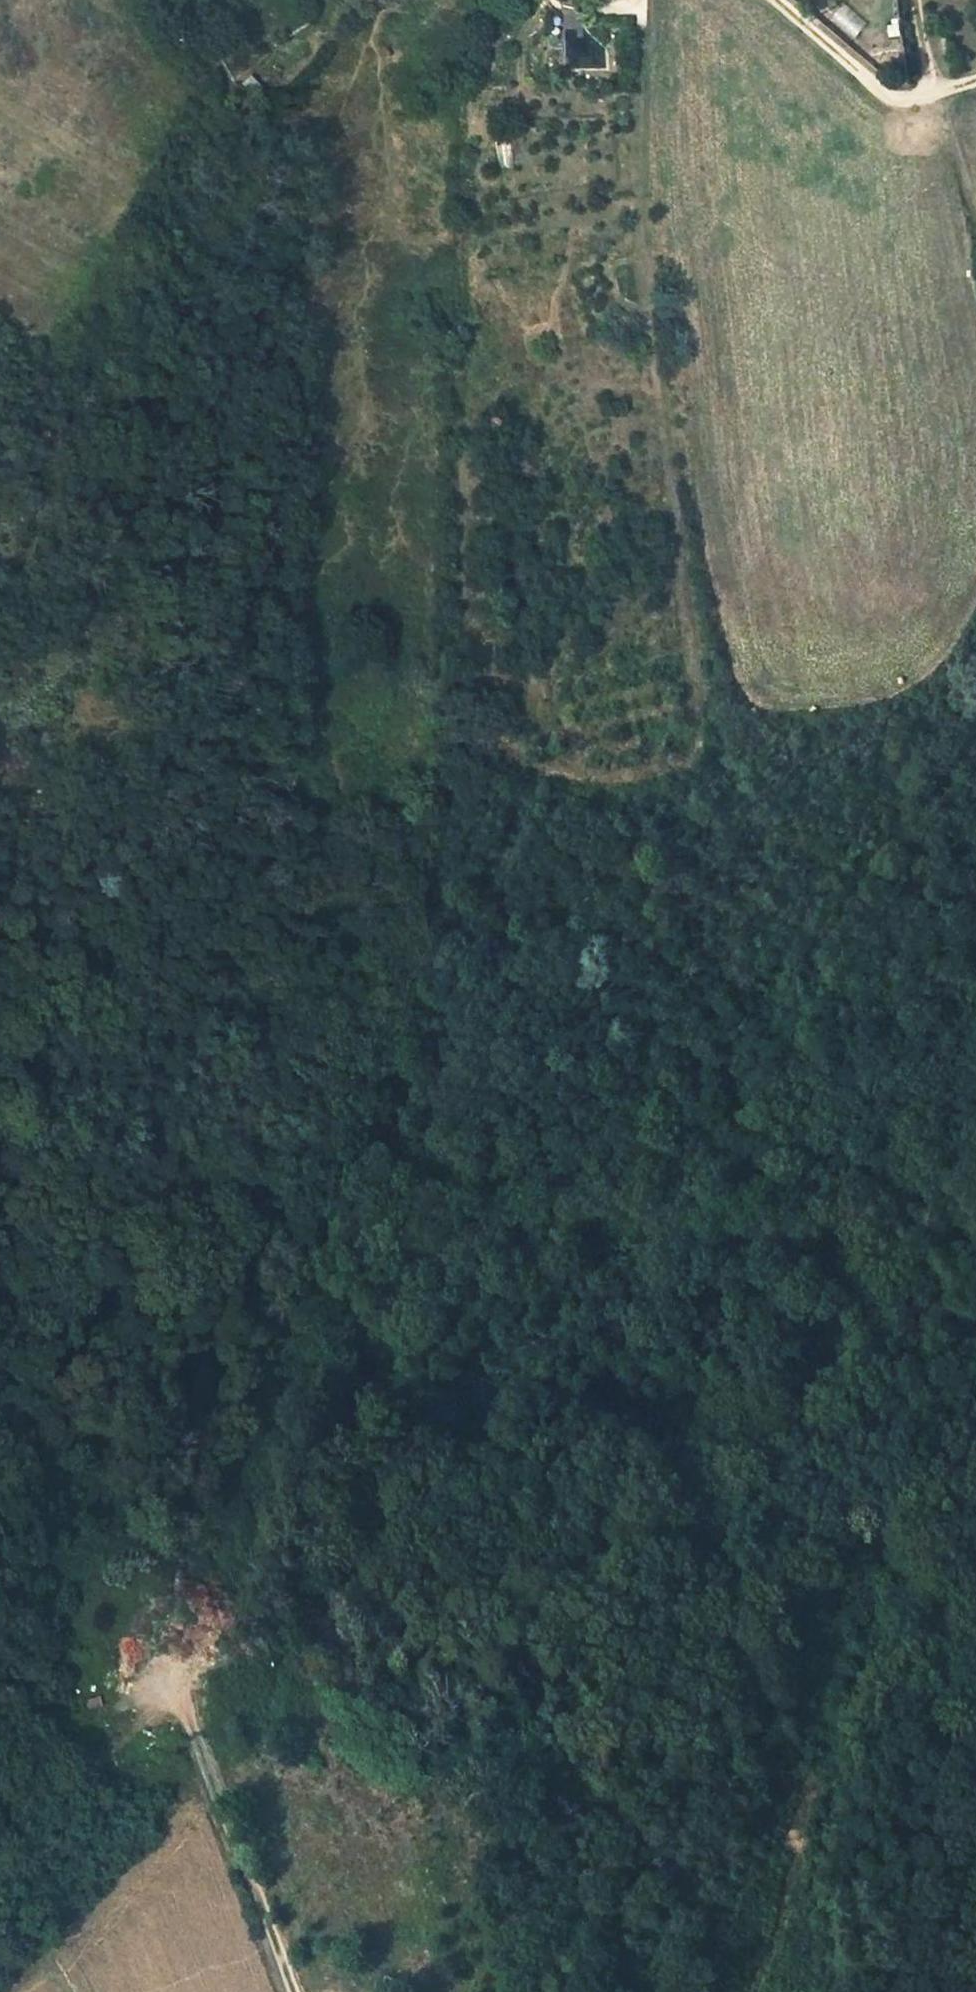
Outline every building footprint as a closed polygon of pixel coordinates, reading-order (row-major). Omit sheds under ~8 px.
[(367,1974),(354,1970),(351,1986),(364,1990),(367,1974)]
